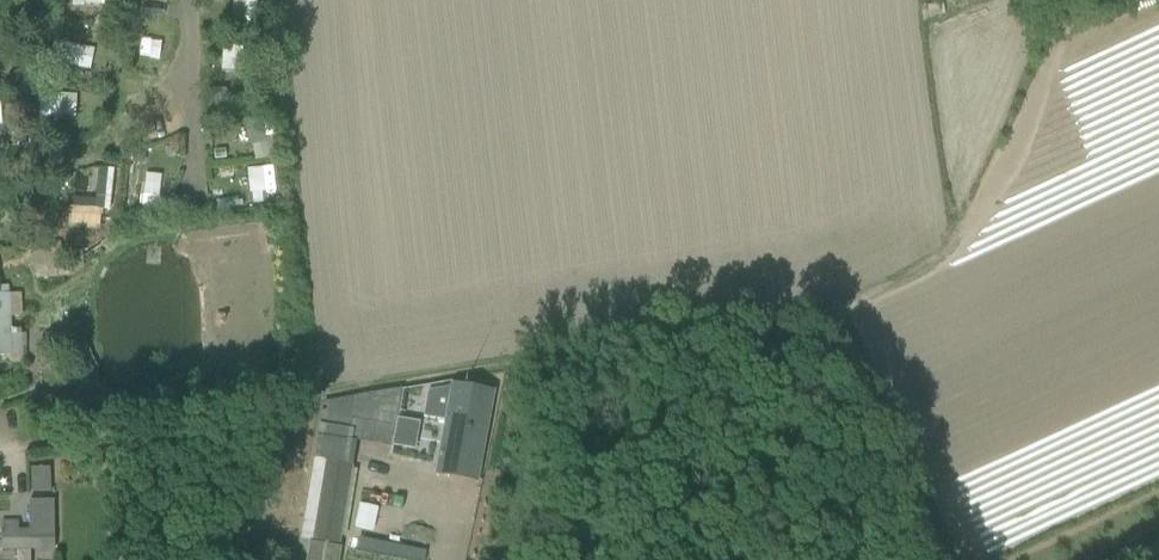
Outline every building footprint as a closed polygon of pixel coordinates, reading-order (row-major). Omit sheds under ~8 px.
[(229,21),(257,22),(258,0),(229,0),(229,21)] [(221,46),(220,69),(248,70),(249,47),(221,46)] [(74,115),(76,96),(41,94),(40,113),(74,115)] [(252,144),(269,142),(267,119),(249,121),(252,144)] [(225,150),(214,151),(215,160),(226,159),(225,150)] [(275,192),(274,169),(250,169),(250,193),(275,192)] [(125,170),(124,204),(162,205),(163,171),(125,170)] [(0,294),(0,358),(6,357),(13,364),(23,364),(22,330),(11,330),(11,318),(23,317),(22,294),(9,294),(0,294)] [(488,430),(494,393),(452,386),(451,389),(428,392),(424,418),(446,422),(488,430)] [(393,446),(397,417),(402,390),(356,398),(324,403),(300,541),(311,543),(308,559),(338,559),(354,467),(349,466),(356,423),(381,426),(378,444),(393,446)] [(421,421),(399,418),(395,445),(417,449),(421,421)] [(478,482),(488,430),(446,422),(436,474),(478,482)] [(50,469),(30,469),(31,493),(50,493),(50,469)] [(18,522),(2,523),(2,550),(44,550),(54,550),(54,502),(29,502),(29,531),(18,531),(18,522)]
